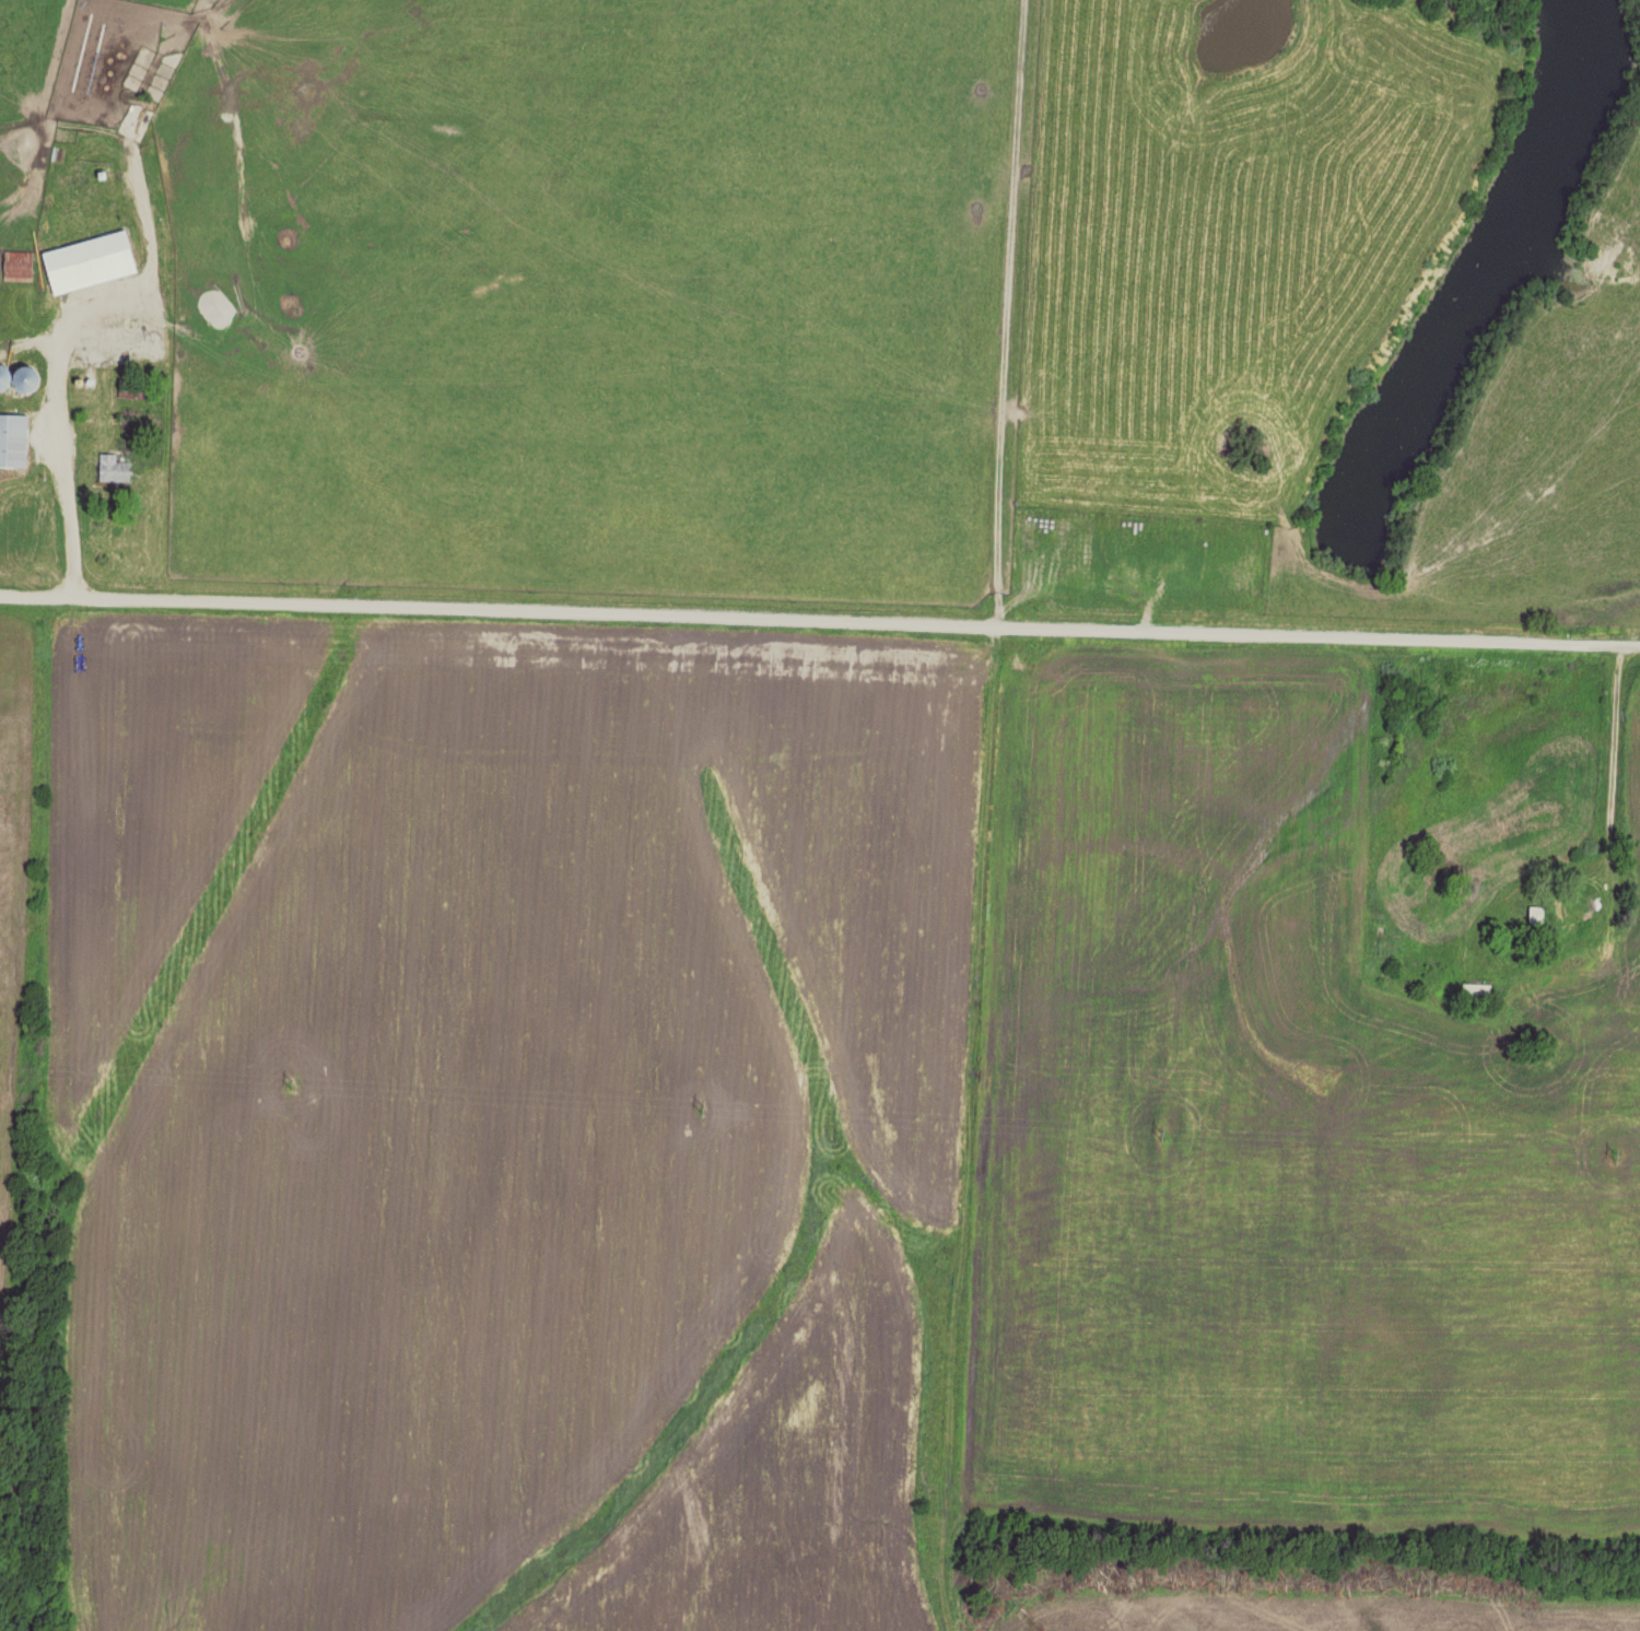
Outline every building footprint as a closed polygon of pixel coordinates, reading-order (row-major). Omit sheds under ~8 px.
[(129,232),(43,253),(53,296),(139,275),(129,232)] [(0,370),(0,392),(16,392),(16,370),(0,370)] [(119,398),(136,398),(136,383),(119,383),(119,398)] [(0,416),(0,467),(29,467),(29,416),(0,416)] [(100,483),(132,483),(132,463),(118,463),(118,454),(100,454),(100,483)] [(1546,907),(1528,907),(1528,924),(1546,924),(1546,907)]
